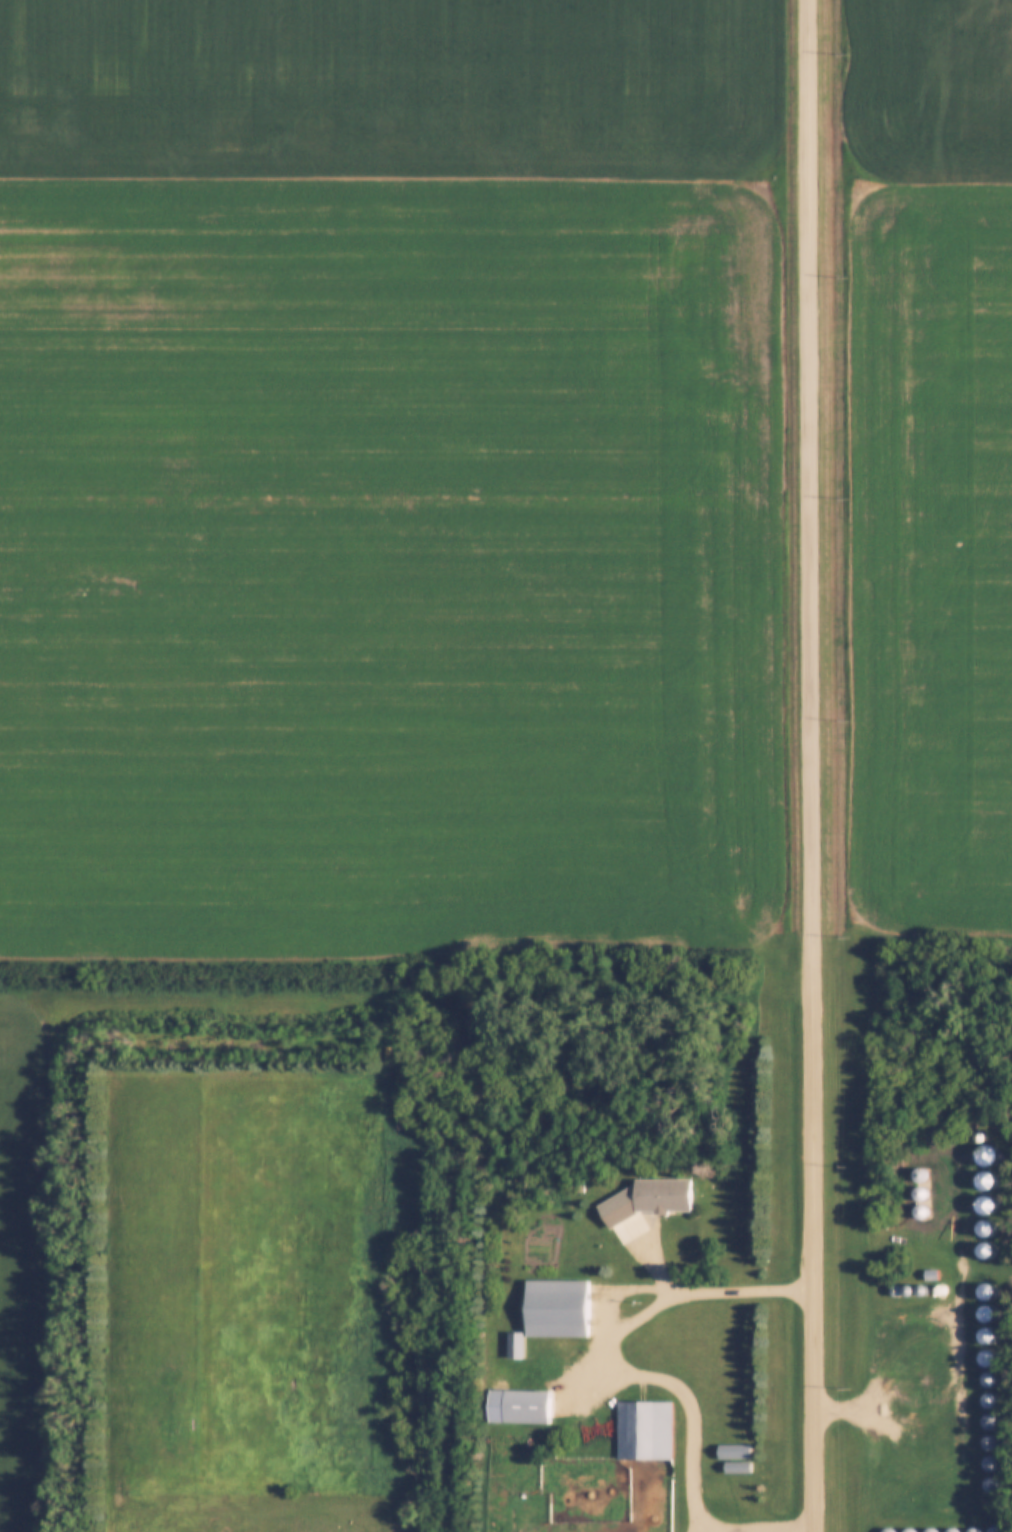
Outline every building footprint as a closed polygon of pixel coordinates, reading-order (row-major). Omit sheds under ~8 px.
[(693,1177),(636,1178),(636,1184),(599,1203),(610,1227),(641,1212),(694,1211),(693,1177)] [(590,1280),(527,1281),(528,1338),(591,1337),(590,1280)] [(524,1359),(524,1332),(508,1332),(508,1359),(524,1359)] [(966,1369),(966,1344),(957,1344),(957,1369),(966,1369)] [(506,1424),(554,1424),(554,1391),(506,1391),(506,1424)] [(617,1459),(672,1459),(672,1401),(617,1401),(617,1459)] [(995,1436),(982,1435),(980,1448),(994,1449),(995,1436)] [(719,1459),(752,1459),(752,1444),(719,1444),(719,1459)] [(982,1470),(996,1470),(996,1456),(981,1457),(982,1470)]
